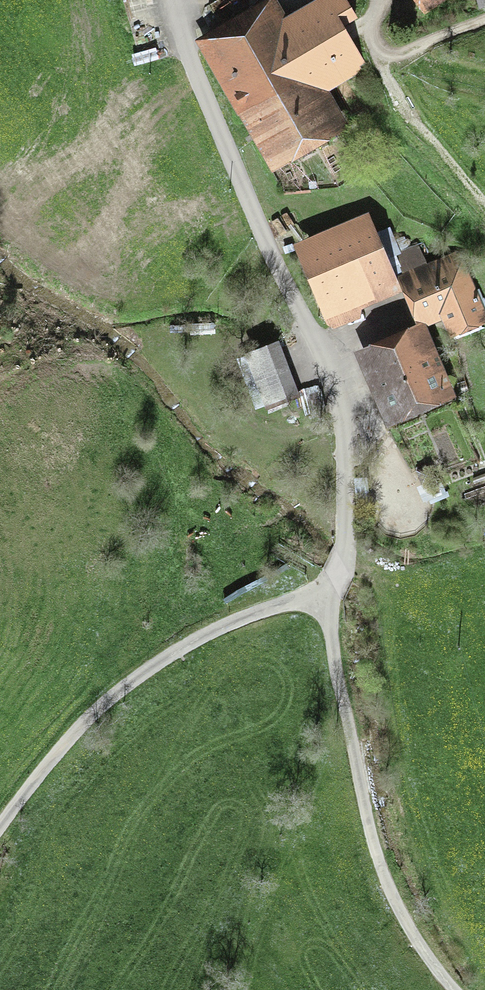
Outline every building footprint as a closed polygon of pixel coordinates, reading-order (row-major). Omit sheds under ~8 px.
[(259,3),(208,33),(278,154),(329,124),(311,93),(349,71),(339,54),(356,44),(344,24),(351,20),(339,0),(321,0),(315,4),(297,38),(284,45),(259,3)] [(305,253),(331,316),(393,290),(367,228),(305,253)] [(449,256),(424,266),(416,245),(394,253),(419,314),(442,305),(452,330),(480,319),(470,294),(473,292),(460,260),(452,263),(449,256)] [(417,338),(413,328),(365,348),(392,411),(439,390),(423,351),(428,349),(422,335),(417,338)] [(265,400),(292,389),(275,343),(247,353),(265,400)]
